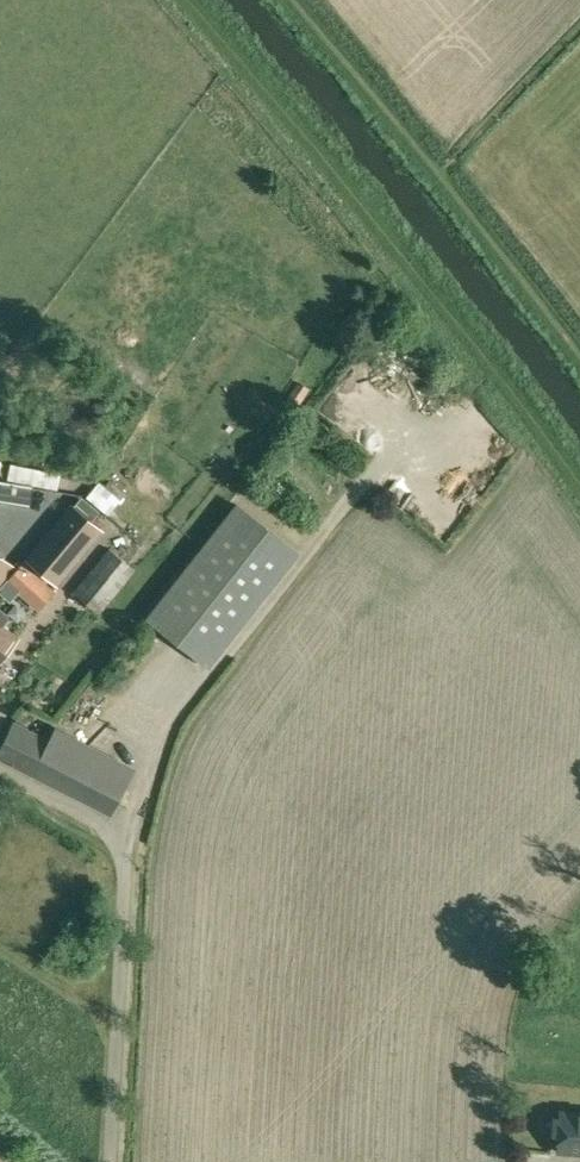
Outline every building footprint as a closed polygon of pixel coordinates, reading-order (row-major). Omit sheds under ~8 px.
[(300,404),(310,388),(298,380),(288,396),(300,404)] [(18,463),(15,481),(66,487),(68,468),(18,463)] [(29,556),(24,562),(54,589),(68,573),(104,529),(92,519),(72,503),(36,547),(29,556)] [(149,620),(207,666),(296,553),(238,507),(149,620)] [(99,613),(135,569),(108,547),(72,591),(99,613)] [(12,570),(0,561),(0,586),(12,570)] [(38,610),(56,591),(23,561),(5,580),(38,610)] [(19,637),(4,625),(9,619),(8,613),(0,607),(0,661),(19,637)] [(55,725),(48,738),(14,720),(0,746),(0,759),(95,808),(111,816),(136,766),(55,725)] [(558,1107),(555,1153),(579,1155),(579,1109),(558,1107)]
